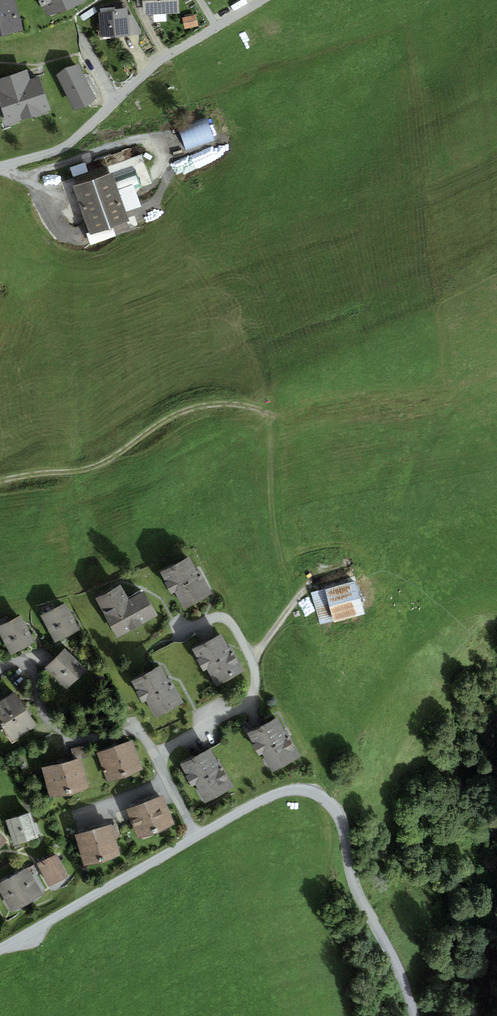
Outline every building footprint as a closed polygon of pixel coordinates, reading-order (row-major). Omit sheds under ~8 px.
[(26,27),(18,0),(0,0),(0,34),(26,27)] [(53,16),(90,0),(46,0),(53,16)] [(146,16),(182,14),(182,0),(145,0),(146,16)] [(133,8),(104,9),(106,37),(134,36),(133,8)] [(199,16),(185,19),(187,29),(201,27),(199,16)] [(96,96),(79,60),(66,64),(57,71),(75,107),(86,104),(96,96)] [(0,80),(0,91),(10,124),(55,110),(45,76),(33,79),(31,70),(0,80)] [(210,121),(181,129),(187,150),(216,142),(210,121)] [(186,173),(194,168),(187,155),(179,159),(186,173)] [(72,168),(74,176),(90,171),(87,163),(72,168)] [(91,172),(74,177),(75,182),(92,178),(91,172)] [(118,173),(79,185),(95,233),(133,221),(118,173)] [(189,557),(159,573),(171,594),(175,592),(184,609),(213,594),(199,568),(196,570),(189,557)] [(356,582),(311,594),(319,626),(364,614),(356,582)] [(120,585),(96,598),(117,637),(156,616),(143,592),(128,600),(120,585)] [(65,603),(41,615),(55,643),(79,630),(65,603)] [(0,626),(0,633),(11,655),(34,644),(21,616),(0,626)] [(201,644),(191,649),(202,670),(207,668),(216,686),(246,670),(232,644),(229,646),(222,633),(201,644)] [(87,670),(65,649),(46,669),(68,690),(87,670)] [(159,665),(129,681),(142,705),(146,702),(155,719),(182,704),(169,679),(168,680),(159,665)] [(109,687),(104,693),(110,698),(115,692),(109,687)] [(0,703),(0,722),(13,742),(38,726),(17,692),(0,703)] [(277,717),(247,733),(259,755),(263,753),(272,771),(301,756),(287,730),(285,731),(277,717)] [(133,740),(98,753),(108,782),(143,769),(133,740)] [(211,748),(179,764),(191,787),(196,784),(205,803),(235,788),(219,758),(216,760),(211,748)] [(81,758),(41,768),(49,798),(89,788),(81,758)] [(163,795),(127,809),(138,839),(174,825),(163,795)] [(31,812),(6,821),(15,846),(28,842),(39,838),(31,812)] [(111,825),(75,835),(84,867),(120,857),(111,825)] [(56,854),(38,863),(49,886),(67,877),(56,854)] [(29,868),(13,877),(28,903),(44,895),(29,868)] [(13,877),(0,884),(0,891),(12,912),(28,903),(13,877)]
